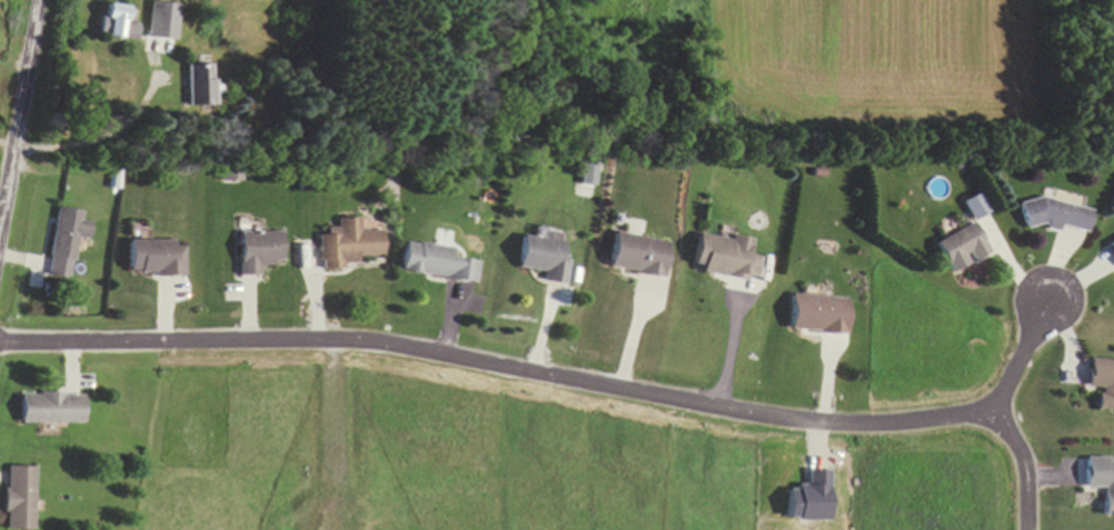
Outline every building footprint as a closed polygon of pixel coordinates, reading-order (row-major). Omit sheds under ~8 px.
[(176,42),(180,6),(151,3),(147,39),(176,42)] [(126,24),(128,8),(105,4),(100,37),(136,43),(138,26),(126,24)] [(212,65),(187,65),(187,107),(212,107),(212,65)] [(1086,236),(1092,211),(1025,197),(1019,221),(1086,236)] [(72,280),(79,238),(90,240),(93,224),(82,222),(84,212),(59,208),(49,277),(72,280)] [(361,232),(361,219),(339,219),(339,229),(328,229),(328,236),(320,236),(320,270),(359,269),(359,258),(383,257),(382,231),(361,232)] [(933,243),(947,274),(987,255),(973,225),(933,243)] [(239,276),(260,276),(260,265),(283,265),(283,233),(240,232),(239,276)] [(752,241),(699,232),(692,272),(757,282),(761,257),(750,255),(752,241)] [(663,278),(669,242),(613,234),(607,269),(663,278)] [(541,283),(565,286),(569,261),(559,260),(562,242),(521,236),(516,269),(543,273),(541,283)] [(129,276),(184,276),(184,241),(129,241),(129,276)] [(400,273),(477,284),(480,262),(450,258),(452,249),(404,242),(400,273)] [(789,331),(845,335),(848,299),(791,295),(789,331)] [(1088,360),(1087,388),(1098,388),(1097,411),(1113,412),(1113,362),(1088,360)] [(84,425),(84,395),(21,395),(21,425),(84,425)] [(1108,469),(1108,458),(1085,458),(1085,489),(1103,489),(1103,517),(1113,517),(1113,469),(1108,469)] [(35,468),(6,468),(6,529),(35,529),(35,468)]
